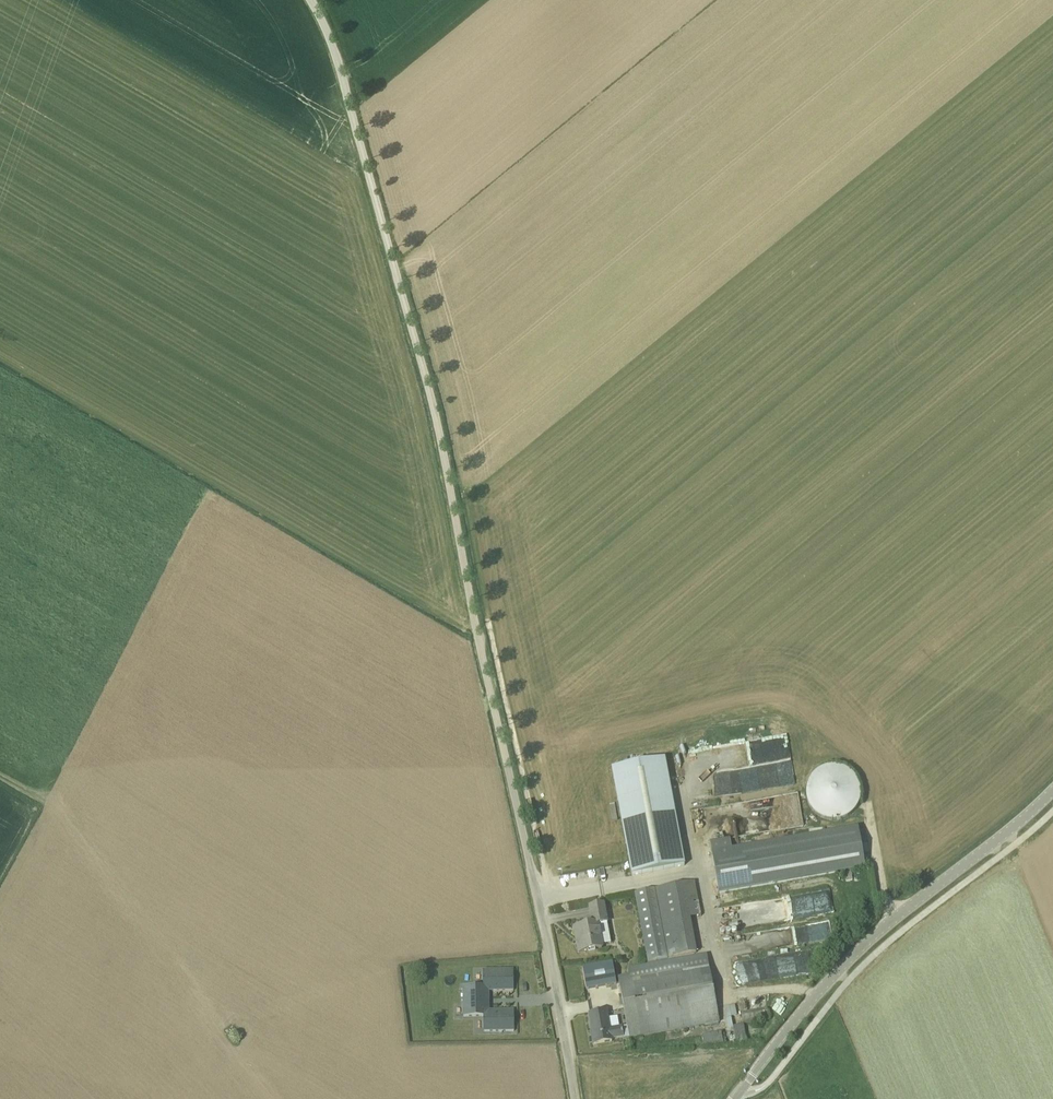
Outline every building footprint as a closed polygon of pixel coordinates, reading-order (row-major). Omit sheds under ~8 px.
[(857,787),(857,782),(857,776),(855,770),(852,765),(848,760),(843,756),(838,754),(832,752),(826,752),(821,753),(814,755),(809,758),(805,762),(802,766),(800,771),(798,777),(798,783),(799,789),(800,794),(803,798),(807,803),(811,807),(817,810),(823,811),(829,811),(833,811),(838,810),(843,807),(848,803),(852,798),(855,793),(857,787)] [(630,873),(683,864),(663,756),(610,766),(630,873)] [(743,794),(743,783),(712,784),(712,795),(743,794)] [(711,852),(718,893),(865,867),(857,827),(711,852)] [(635,892),(648,961),(697,952),(690,918),(701,916),(695,881),(635,892)] [(770,920),(832,912),(830,893),(767,901),(770,920)] [(592,924),(576,927),(580,952),(603,948),(602,944),(611,943),(608,924),(609,923),(606,903),(589,906),(592,924)] [(631,974),(621,976),(618,976),(619,977),(627,1025),(621,1026),(623,1037),(623,1039),(720,1022),(707,953),(629,967),(631,974)] [(754,978),(807,974),(806,958),(737,963),(737,974),(754,973),(754,978)] [(615,977),(613,964),(612,962),(601,965),(599,965),(582,968),(586,989),(616,984),(615,977)] [(514,990),(514,970),(483,970),(483,985),(463,986),(463,1016),(484,1016),(484,1031),(514,1031),(514,1010),(489,1010),(489,991),(514,990)] [(770,1019),(768,1008),(741,1012),(743,1024),(770,1019)] [(608,1011),(606,1011),(590,1014),(595,1044),(612,1041),(612,1039),(623,1037),(621,1026),(611,1028),(608,1011)] [(733,1029),(734,1041),(746,1040),(744,1028),(733,1029)] [(702,1045),(722,1043),(720,1032),(701,1034),(702,1045)]
